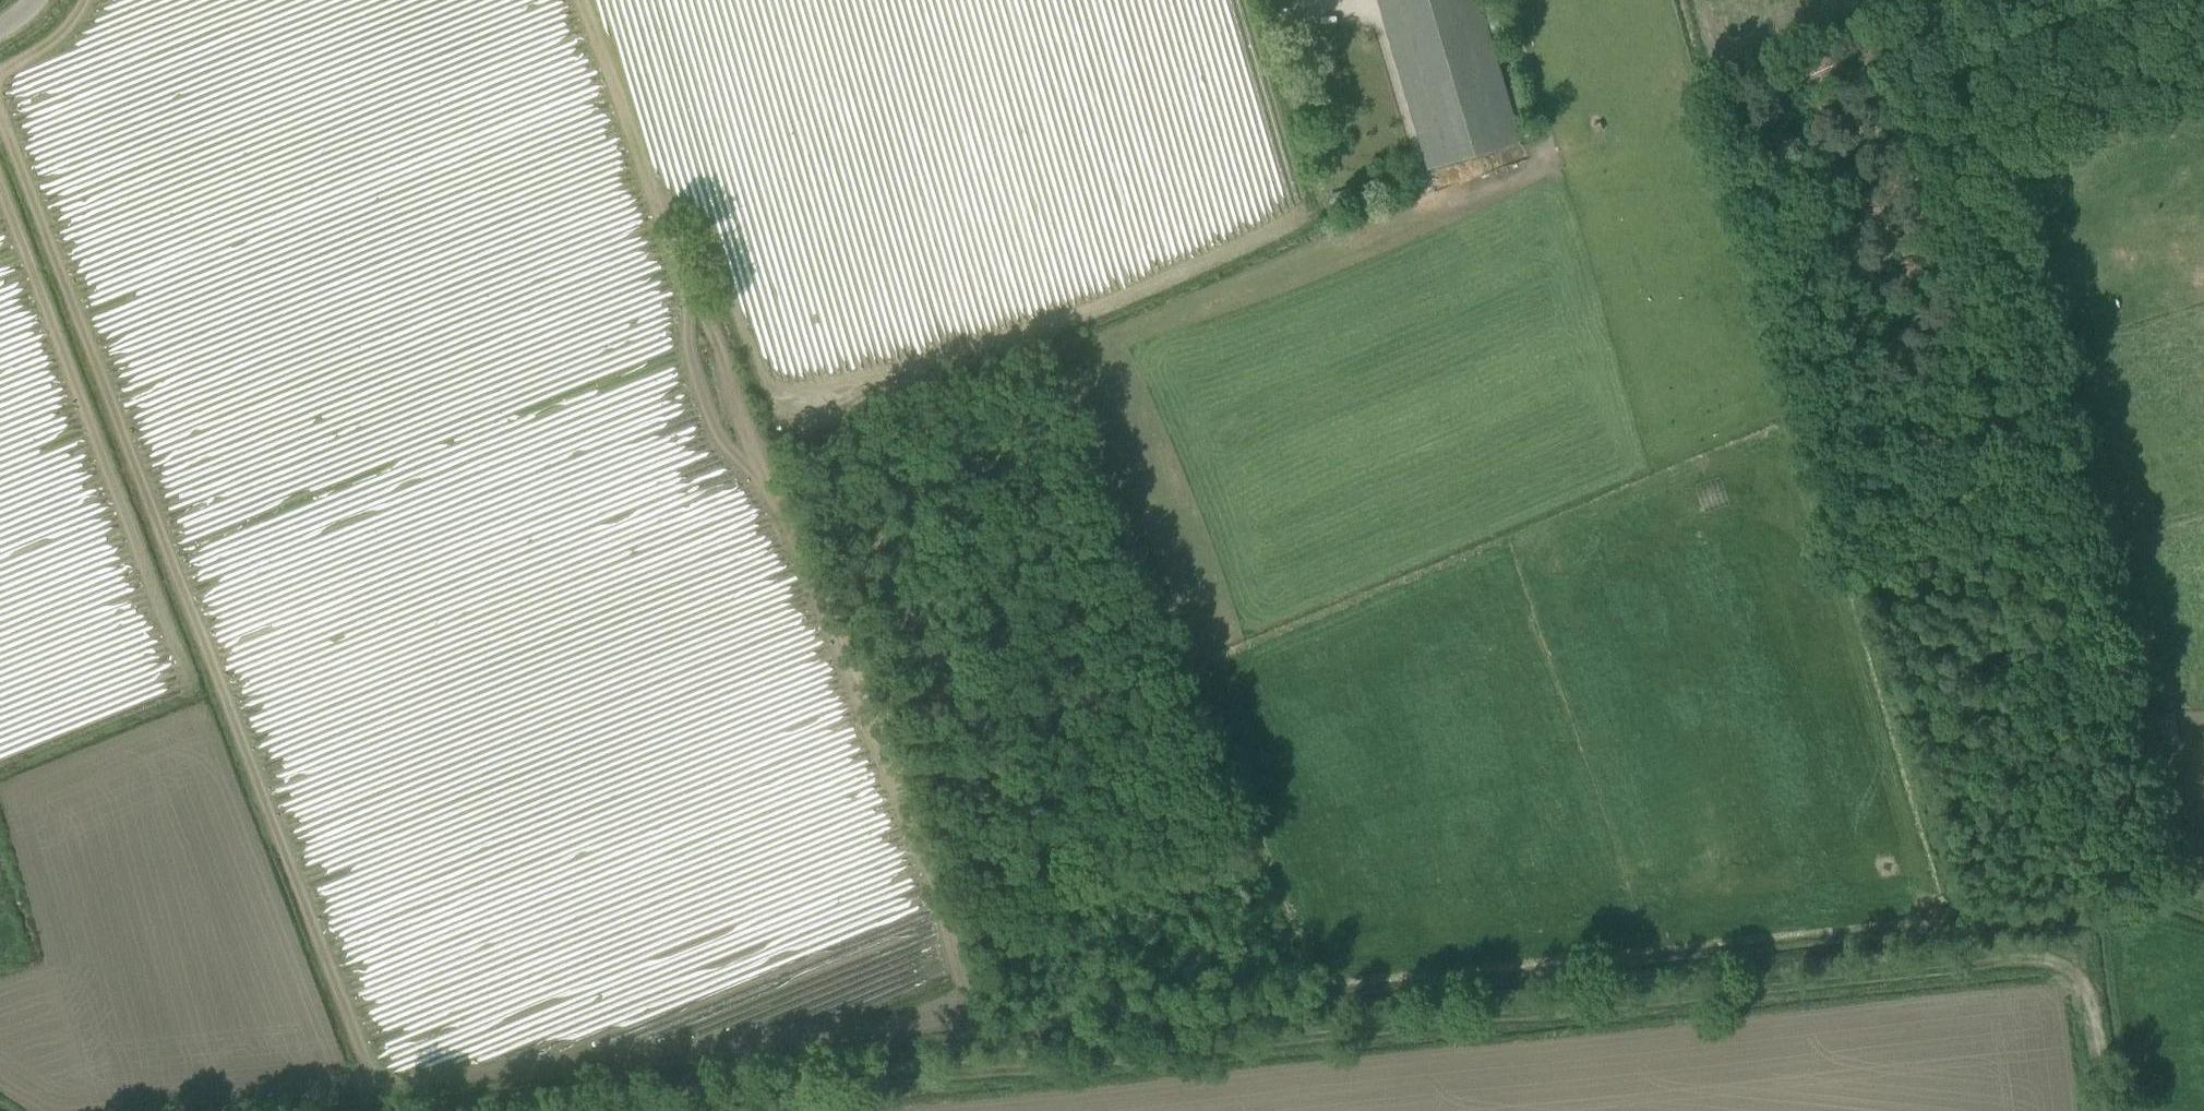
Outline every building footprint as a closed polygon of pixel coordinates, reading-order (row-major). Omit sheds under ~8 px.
[(1427,169),(1519,142),(1478,0),(1378,0),(1427,169)]
